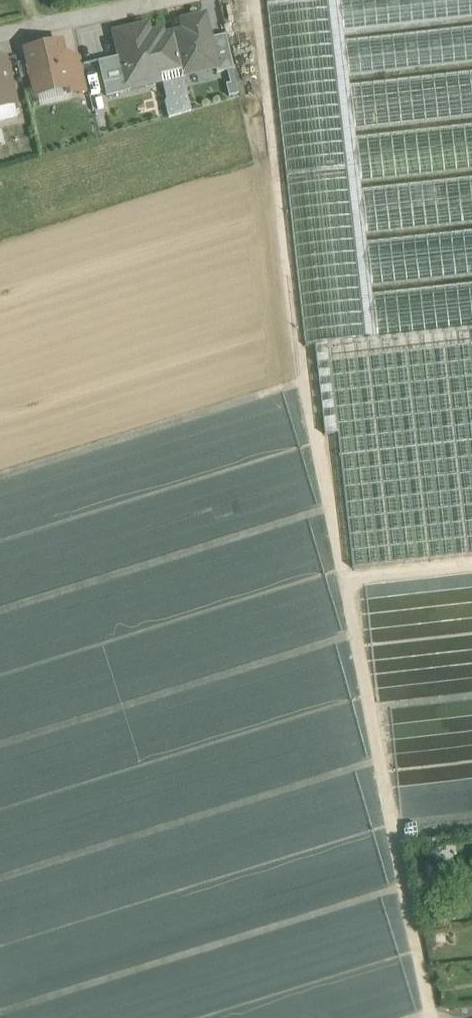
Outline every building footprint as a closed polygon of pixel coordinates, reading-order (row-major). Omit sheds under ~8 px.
[(266,2),(305,347),(315,346),(377,339),(372,293),(371,287),(366,240),(365,234),(360,188),(360,182),(355,136),(354,130),(349,84),(349,76),(344,39),(343,32),(340,0),(286,0),(266,2)] [(343,32),(471,18),(471,0),(340,0),(343,32)] [(171,34),(182,79),(232,67),(221,22),(171,34)] [(344,39),(349,76),(471,63),(471,25),(344,39)] [(113,38),(126,92),(182,79),(171,34),(153,39),(151,29),(113,38)] [(59,45),(28,52),(37,91),(68,84),(64,64),(59,45)] [(0,59),(0,108),(15,105),(4,58),(0,59)] [(82,59),(64,64),(68,84),(70,93),(89,89),(82,59)] [(349,84),(354,130),(471,117),(471,71),(349,84)] [(355,136),(360,182),(471,170),(471,123),(355,136)] [(360,188),(365,234),(471,223),(471,176),(360,188)] [(366,240),(371,287),(471,276),(471,229),(366,240)] [(372,293),(377,339),(471,328),(471,282),(372,293)] [(315,346),(325,435),(337,433),(353,568),(471,555),(471,328),(377,339),(315,346)] [(446,934),(434,935),(436,947),(448,946),(446,934)]
